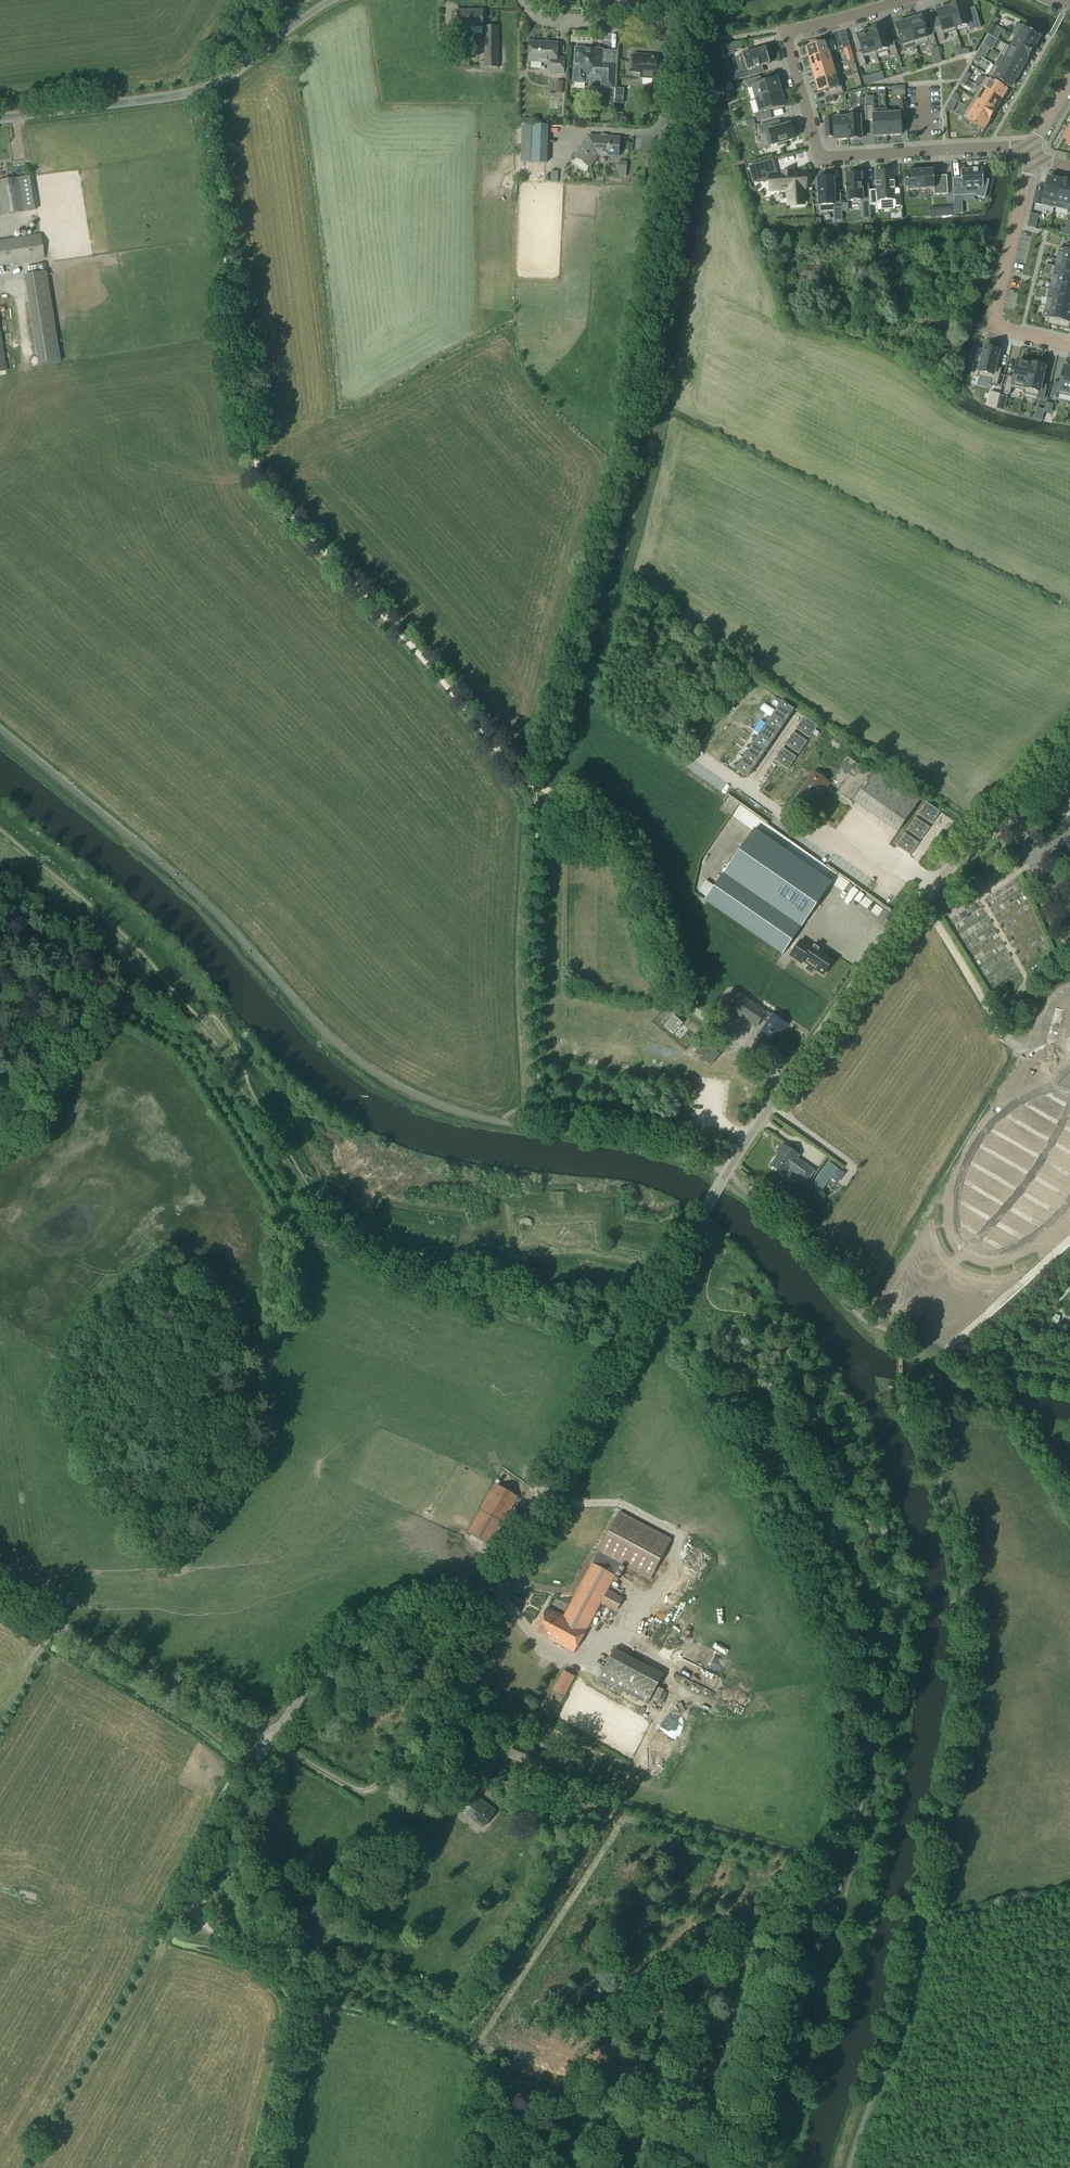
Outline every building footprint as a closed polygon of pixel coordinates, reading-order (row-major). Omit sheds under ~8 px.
[(981,28),(974,8),(964,11),(962,4),(949,8),(956,32),(957,31),(956,29),(968,25),(970,31),(981,28)] [(956,32),(949,8),(936,12),(941,27),(934,29),(938,42),(945,40),(943,35),(956,32)] [(483,27),(483,11),(455,11),(455,27),(483,27)] [(935,42),(931,28),(925,30),(921,17),(908,21),(916,47),(935,42)] [(916,47),(908,21),(895,25),(903,51),(916,47)] [(991,37),(997,27),(991,24),(986,33),(988,35),(991,37)] [(1034,48),(1040,38),(1017,24),(1011,35),(1016,38),(1034,48)] [(499,68),(499,27),(484,27),(484,62),(480,62),(480,68),(484,68),(499,68)] [(893,42),(887,44),(882,28),(870,32),(877,55),(889,51),(891,57),(897,55),(893,42)] [(877,55),(870,32),(857,36),(862,53),(855,55),(859,68),(866,66),(863,57),(875,53),(876,55),(877,55)] [(1034,48),(1016,38),(1011,48),(1006,45),(1028,58),(1034,48)] [(810,43),(811,46),(806,48),(809,60),(829,55),(832,54),(828,42),(820,44),(820,40),(810,43)] [(844,42),(841,43),(843,51),(846,50),(850,49),(848,41),(844,42)] [(563,75),(564,60),(556,59),(557,44),(546,43),(546,44),(529,43),(528,62),(550,63),(549,74),(563,75)] [(732,46),(723,49),(725,57),(734,54),(734,52),(740,50),(739,45),(732,46)] [(1028,58),(1006,45),(1000,56),(1005,58),(1022,69),(1028,58)] [(731,74),(734,82),(759,75),(757,68),(770,64),(769,61),(766,52),(766,49),(755,52),(755,50),(745,52),(745,55),(742,56),(745,64),(738,66),(739,72),(731,74)] [(614,89),(615,66),(601,65),(602,51),(576,50),(574,83),(586,83),(586,75),(597,76),(597,78),(603,78),(602,88),(614,89)] [(632,72),(641,73),(641,78),(664,80),(665,63),(656,62),(657,58),(643,57),(644,56),(634,55),(632,72)] [(832,65),(829,55),(809,60),(812,71),(837,64),(837,63),(832,65)] [(1000,56),(994,66),(1016,79),(1022,69),(1005,58),(1000,56)] [(840,75),(837,64),(812,71),(815,82),(840,75)] [(1016,79),(994,66),(988,76),(1010,89),(1016,79)] [(840,76),(840,75),(815,82),(819,94),(827,91),(829,98),(843,94),(838,76),(840,76)] [(753,88),(756,100),(781,94),(777,80),(762,84),(760,77),(746,81),(748,89),(753,88)] [(1007,90),(985,77),(979,88),(1001,101),(1007,90)] [(564,82),(556,82),(555,94),(563,94),(564,82)] [(1001,101),(979,88),(973,98),(995,111),(1001,101)] [(615,99),(614,104),(622,104),(623,89),(615,89),(615,99)] [(785,107),(781,94),(756,100),(760,113),(755,115),(757,122),(771,118),(770,111),(785,107)] [(995,111),(973,98),(967,108),(990,121),(995,111)] [(906,103),(899,104),(900,114),(886,115),(888,136),(901,136),(900,118),(907,117),(906,103)] [(860,121),(867,121),(866,107),(859,107),(860,115),(846,115),(848,140),(861,139),(860,121)] [(888,136),(886,115),(873,115),(873,107),(866,107),(867,121),(873,121),(874,137),(888,136)] [(990,121),(967,108),(961,119),(983,132),(990,121)] [(623,114),(615,114),(614,125),(622,126),(623,114)] [(848,140),(846,115),(846,118),(825,119),(826,138),(834,137),(834,141),(848,140)] [(794,140),(790,125),(774,130),(772,123),(759,127),(760,134),(765,133),(769,147),(794,140)] [(547,164),(548,126),(532,126),(522,125),(520,163),(547,164)] [(618,157),(620,139),(588,137),(574,157),(590,168),(598,156),(618,157)] [(619,170),(627,170),(627,162),(619,161),(619,170)] [(804,205),(804,202),(803,189),(805,189),(804,174),(792,174),(792,173),(782,173),(782,175),(776,175),(772,161),(749,167),(752,177),(762,177),(762,182),(770,182),(771,191),(788,190),(789,203),(789,206),(804,205)] [(982,169),(961,171),(961,179),(953,179),(954,196),(961,196),(975,195),(975,196),(984,199),(989,181),(983,180),(982,169)] [(906,172),(908,191),(933,189),(934,196),(948,195),(947,176),(934,177),(933,171),(906,172)] [(877,190),(868,191),(869,200),(870,206),(879,205),(879,201),(893,200),(894,208),(895,208),(900,208),(899,190),(895,190),(894,182),(893,182),(892,172),(876,173),(877,183),(875,183),(876,188),(877,188),(877,190)] [(861,184),(861,175),(846,176),(847,185),(846,185),(847,193),(848,202),(862,201),(863,201),(863,200),(869,200),(868,183),(861,184)] [(36,210),(38,210),(32,177),(0,182),(0,206),(2,216),(36,210)] [(1055,209),(1061,181),(1060,181),(1048,179),(1048,178),(1044,193),(1038,191),(1035,204),(1042,206),(1055,209)] [(818,180),(819,206),(834,205),(834,209),(841,209),(841,205),(840,194),(834,195),(833,179),(818,180)] [(1061,181),(1055,209),(1055,208),(1067,211),(1069,212),(1069,183),(1061,181)] [(961,196),(954,196),(955,214),(962,214),(961,196)] [(863,201),(862,201),(863,219),(870,219),(870,206),(869,200),(863,200),(863,201)] [(44,260),(40,235),(0,241),(0,267),(44,260)] [(1066,244),(1065,250),(1059,248),(1056,260),(1069,264),(1069,245),(1066,244)] [(1069,275),(1069,264),(1056,260),(1054,267),(1045,265),(1044,269),(1069,276),(1069,275)] [(1067,287),(1069,276),(1044,269),(1043,274),(1052,276),(1051,283),(1067,287)] [(38,366),(60,363),(45,272),(23,275),(38,366)] [(1064,298),(1067,287),(1051,283),(1049,290),(1039,288),(1038,292),(1064,298)] [(1062,310),(1064,298),(1038,292),(1037,297),(1047,299),(1045,306),(1062,310)] [(1064,298),(1062,310),(1069,312),(1069,300),(1064,298)] [(1058,327),(1062,310),(1045,306),(1042,318),(1048,319),(1047,324),(1058,327)] [(1062,310),(1058,327),(1068,330),(1069,324),(1069,312),(1062,310)] [(985,348),(977,377),(991,381),(990,385),(997,387),(1001,369),(995,368),(999,351),(997,351),(997,348),(988,346),(987,348),(985,348)] [(981,349),(976,348),(973,347),(971,354),(974,355),(979,356),(981,349)] [(1024,394),(1031,364),(1030,365),(1017,361),(1013,378),(1007,376),(1003,394),(1010,395),(1011,389),(1024,392),(1023,394),(1024,394)] [(1047,386),(1041,384),(1045,367),(1031,364),(1024,394),(1044,399),(1047,386)] [(1064,367),(1060,384),(1053,382),(1050,395),(1057,397),(1058,394),(1069,397),(1069,369),(1064,367)] [(782,701),(775,711),(788,720),(794,710),(782,701)] [(775,711),(769,720),(781,729),(788,720),(775,711)] [(804,717),(795,729),(809,739),(818,726),(804,717)] [(769,720),(762,730),(775,738),(781,729),(769,720)] [(762,730),(756,739),(768,748),(775,738),(762,730)] [(793,733),(784,745),(798,754),(807,742),(793,733)] [(756,739),(749,748),(762,757),(768,748),(756,739)] [(697,744),(701,752),(707,749),(703,741),(697,744)] [(749,748),(743,757),(756,766),(762,757),(749,748)] [(782,748),(774,760),(787,770),(796,758),(782,748)] [(743,757),(736,767),(749,776),(756,766),(743,757)] [(832,780),(839,785),(855,763),(847,758),(832,780)] [(875,771),(874,773),(872,775),(855,763),(839,785),(843,788),(838,795),(852,804),(855,801),(898,831),(920,798),(908,790),(906,792),(875,771)] [(812,807),(829,783),(814,773),(798,796),(812,807)] [(910,787),(908,790),(920,798),(922,795),(910,787)] [(927,803),(918,815),(932,824),(940,812),(927,803)] [(916,818),(907,830),(921,840),(929,828),(916,818)] [(782,955),(832,883),(755,829),(705,901),(782,955)] [(905,834),(896,846),(910,856),(918,844),(905,834)] [(983,888),(988,882),(980,874),(974,880),(983,888)] [(801,940),(790,956),(797,961),(799,958),(808,965),(805,969),(812,974),(815,969),(823,975),(833,961),(819,952),(820,950),(814,945),(812,948),(801,940)] [(781,1033),(787,1025),(773,1015),(772,1017),(736,992),(725,1007),(755,1028),(761,1020),(767,1024),(758,1036),(770,1045),(779,1031),(781,1033)] [(682,1024),(673,1016),(664,1027),(673,1035),(682,1024)] [(712,1058),(716,1053),(704,1043),(696,1053),(710,1066),(715,1060),(712,1058)] [(814,1171),(796,1159),(798,1156),(784,1145),(779,1151),(781,1152),(771,1166),(785,1176),(789,1169),(807,1182),(814,1171)] [(836,1182),(842,1173),(829,1163),(814,1184),(822,1189),(830,1178),(836,1182)] [(822,1202),(819,1207),(824,1210),(827,1206),(822,1202)] [(516,1440),(520,1450),(527,1446),(522,1437),(516,1440)] [(468,1533),(491,1545),(518,1496),(495,1483),(468,1533)] [(620,1512),(598,1552),(622,1565),(650,1580),(672,1540),(620,1512)] [(671,1568),(681,1579),(701,1561),(690,1550),(671,1568)] [(598,1552),(563,1618),(586,1630),(601,1603),(616,1612),(623,1599),(608,1591),(622,1565),(598,1552)] [(546,1609),(535,1631),(574,1652),(586,1630),(563,1618),(546,1609)] [(676,1658),(692,1664),(697,1653),(681,1646),(676,1658)] [(647,1705),(662,1676),(615,1650),(599,1679),(647,1705)] [(574,1677),(563,1672),(554,1691),(564,1696),(574,1677)] [(636,1721),(641,1713),(629,1707),(624,1715),(636,1721)] [(553,1743),(543,1740),(541,1747),(551,1751),(553,1743)] [(491,1814),(493,1811),(472,1795),(470,1798),(469,1797),(459,1810),(482,1828),(492,1815),(491,1814)] [(551,1961),(559,1980),(570,1976),(562,1957),(551,1961)]
